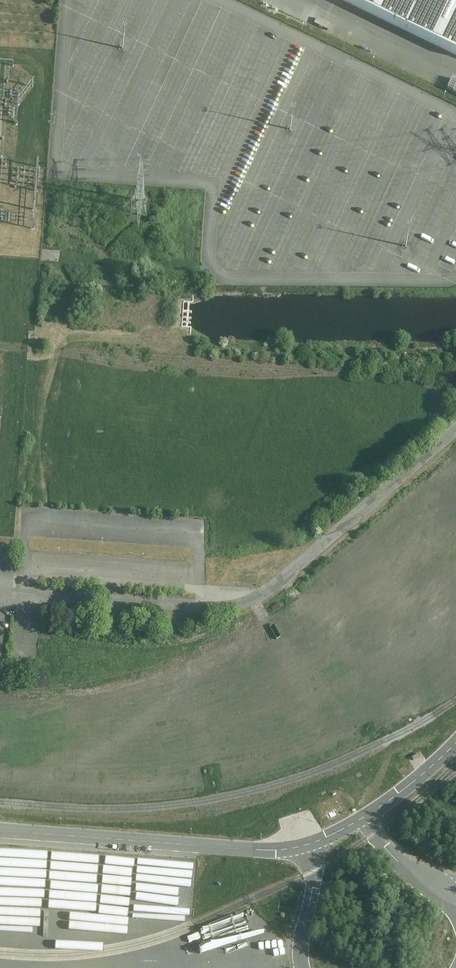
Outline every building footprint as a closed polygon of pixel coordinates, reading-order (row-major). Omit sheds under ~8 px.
[(455,55),(455,0),(342,0),(455,55)]
